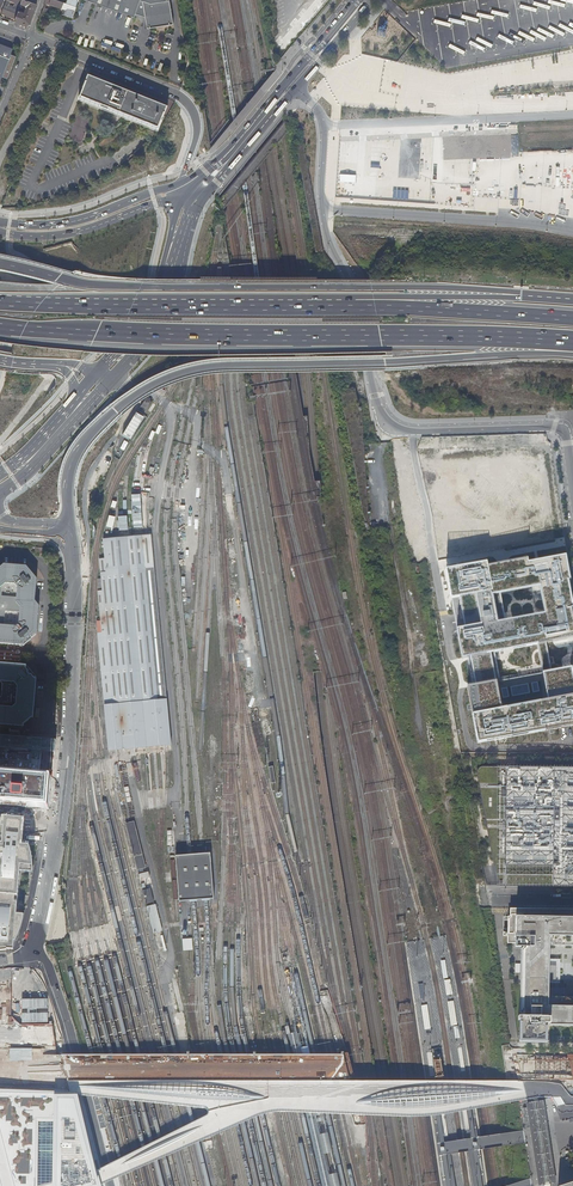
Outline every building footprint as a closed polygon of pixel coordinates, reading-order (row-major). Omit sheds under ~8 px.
[(23,0),(7,0),(2,13),(14,18),(17,9),(14,8),(11,7),(10,6),(10,5),(12,1),(17,3),(16,6),(20,8),(21,4),(23,0)] [(15,22),(26,26),(30,24),(37,5),(24,0),(23,0),(21,4),(26,6),(27,8),(24,13),(21,12),(21,10),(19,10),(16,19),(15,22)] [(66,15),(72,18),(76,7),(66,4),(56,0),(46,0),(45,2),(66,10),(67,11),(66,15)] [(134,18),(135,14),(145,18),(147,29),(150,29),(149,26),(169,23),(169,25),(173,25),(170,0),(84,0),(134,18)] [(273,45),(282,53),(327,0),(312,0),(273,45)] [(1,82),(3,77),(7,78),(16,56),(11,54),(12,49),(0,44),(0,82),(1,82)] [(350,103),(378,69),(370,63),(350,88),(334,75),(327,84),(350,103)] [(166,109),(87,77),(78,99),(157,132),(166,109)] [(330,111),(338,108),(333,96),(326,99),(330,111)] [(513,365),(513,357),(505,356),(505,365),(513,365)] [(146,411),(152,402),(145,398),(140,406),(146,411)] [(134,411),(121,434),(131,440),(144,417),(134,411)] [(107,515),(105,526),(111,528),(113,517),(107,515)] [(110,679),(113,704),(167,698),(159,616),(152,535),(147,535),(138,536),(131,536),(122,537),(104,539),(106,558),(108,578),(102,578),(103,591),(102,591),(110,679)] [(570,580),(565,555),(528,562),(527,558),(488,565),(487,561),(445,569),(451,599),(475,595),(480,624),(457,629),(462,658),(471,656),(476,686),(468,687),(478,742),(572,724),(572,678),(571,668),(551,671),(546,642),(572,637),(572,624),(570,609),(572,608),(568,580),(570,580)] [(24,647),(24,646),(27,643),(29,644),(31,642),(30,641),(36,635),(39,610),(35,607),(34,607),(36,583),(30,576),(29,576),(27,577),(25,574),(26,574),(26,571),(3,569),(0,571),(0,573),(0,645),(24,647)] [(105,704),(113,704),(110,679),(102,591),(99,591),(102,626),(103,633),(99,633),(105,704)] [(26,737),(27,733),(27,728),(24,724),(32,717),(34,717),(37,682),(31,675),(32,673),(32,671),(32,670),(30,667),(28,669),(26,669),(24,667),(0,665),(0,681),(3,683),(2,696),(0,697),(0,730),(8,731),(12,736),(26,737)] [(105,704),(101,705),(106,752),(132,750),(142,749),(151,748),(158,747),(167,747),(172,746),(167,698),(113,704),(105,704)] [(49,810),(52,779),(55,739),(26,737),(12,736),(0,735),(0,806),(49,810)] [(477,773),(478,778),(485,816),(487,830),(488,832),(488,835),(490,848),(492,856),(499,886),(572,886),(572,767),(482,767),(480,767),(478,769),(477,770),(477,771),(477,773)] [(22,844),(23,836),(24,820),(0,817),(0,846),(22,847),(22,844)] [(145,867),(133,821),(125,823),(138,869),(145,867)] [(19,869),(27,870),(28,865),(30,865),(29,858),(28,854),(27,849),(26,844),(22,844),(22,847),(0,846),(0,893),(17,894),(19,869)] [(190,853),(174,854),(177,903),(193,902),(206,901),(211,901),(209,852),(202,852),(190,853)] [(150,888),(143,890),(147,903),(153,901),(150,888)] [(0,893),(0,938),(8,939),(12,939),(13,937),(17,927),(18,924),(19,920),(18,920),(18,915),(15,914),(17,894),(0,893)] [(163,931),(156,904),(147,907),(153,933),(163,931)] [(550,999),(548,999),(548,979),(559,979),(559,975),(562,975),(562,970),(559,970),(559,969),(562,969),(562,964),(559,964),(559,960),(549,960),(549,942),(555,942),(554,945),(572,946),(572,909),(525,908),(523,908),(509,908),(509,916),(507,916),(507,920),(503,920),(502,935),(507,936),(507,943),(516,943),(515,946),(523,946),(523,949),(521,949),(520,1016),(518,1016),(518,1020),(520,1020),(519,1041),(546,1042),(547,1026),(545,1026),(545,1023),(549,1024),(549,1025),(572,1025),(572,997),(551,996),(551,999),(550,999)] [(12,939),(8,939),(0,938),(0,948),(5,948),(11,948),(12,939)] [(182,938),(182,950),(191,950),(191,938),(182,938)] [(364,1105),(373,1108),(396,1108),(426,1107),(448,1105),(509,1097),(515,1096),(521,1094),(515,1091),(506,1090),(470,1087),(444,1088),(423,1090),(403,1092),(385,1097),(371,1101),(364,1105)] [(99,1178),(97,1170),(83,1116),(78,1095),(69,1091),(0,1089),(0,1185),(101,1185),(101,1184),(99,1178)] [(267,1092),(118,1092),(118,1096),(162,1101),(207,1105),(222,1105),(243,1103),(267,1094),(267,1092)] [(529,1127),(530,1129),(539,1127),(541,1127),(547,1126),(547,1120),(546,1113),(544,1104),(544,1100),(541,1101),(536,1101),(526,1103),(526,1107),(523,1108),(526,1128),(529,1127)] [(548,1131),(547,1126),(541,1127),(539,1127),(530,1129),(538,1185),(544,1185),(550,1184),(556,1183),(555,1177),(553,1164),(550,1143),(550,1142),(550,1140),(548,1131)]
